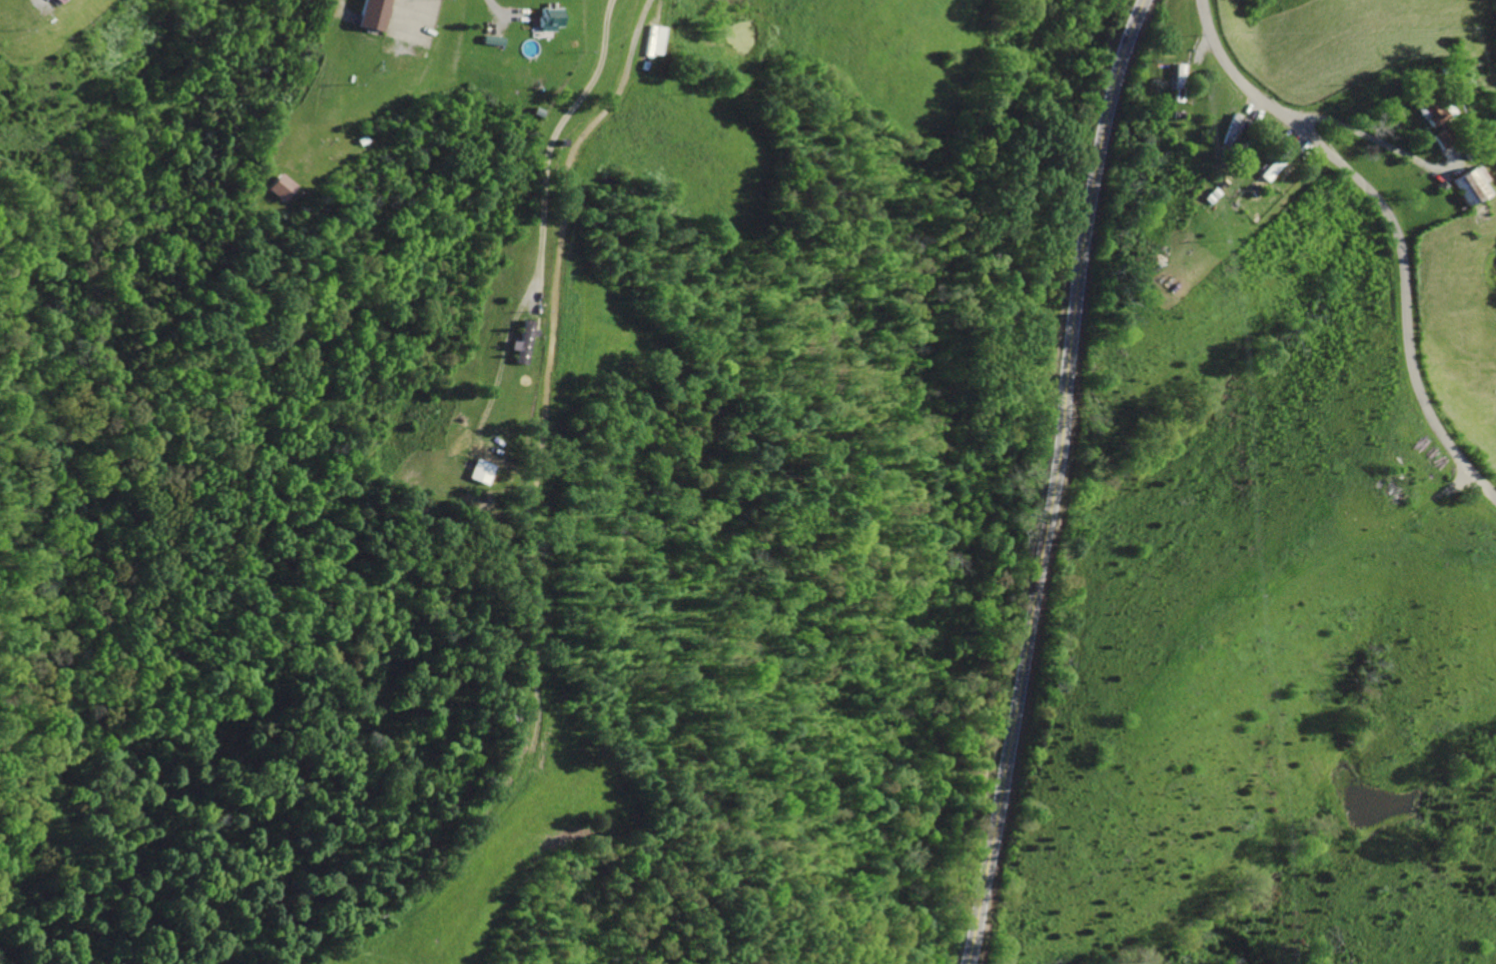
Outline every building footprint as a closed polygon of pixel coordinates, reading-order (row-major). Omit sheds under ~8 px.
[(355,24),(380,32),(390,0),(363,0),(355,24)] [(1407,100),(1425,128),(1436,120),(1431,113),(1435,110),(1422,90),(1407,100)] [(1477,165),(1447,174),(1456,202),(1483,194),(1479,182),(1482,181),(1477,165)] [(278,201),(291,184),(275,172),(262,190),(278,201)] [(524,365),(531,322),(520,320),(516,342),(508,340),(506,351),(514,352),(512,363),(524,365)]
